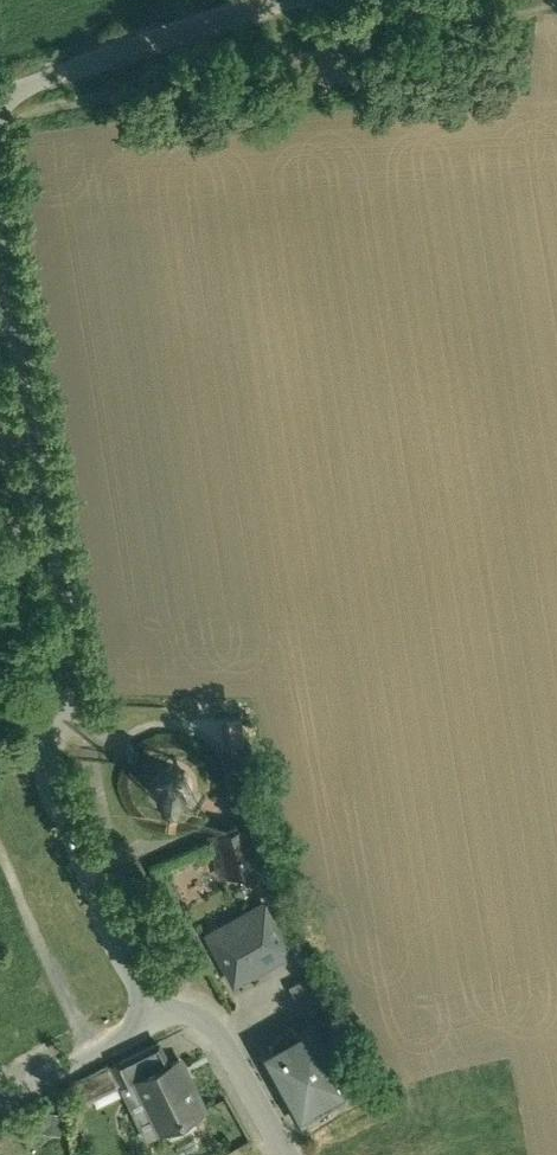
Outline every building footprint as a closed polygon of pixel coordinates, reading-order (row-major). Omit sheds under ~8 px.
[(215,798),(218,780),(214,763),(204,748),(189,738),(171,735),(153,739),(138,749),(129,764),(126,782),(129,800),(140,815),(155,825),(173,828),(191,824),(205,814),(215,798)] [(248,822),(214,831),(225,871),(258,862),(248,822)] [(268,887),(202,924),(233,979),(299,942),(268,887)] [(316,1021),(302,1029),(301,1027),(298,1028),(295,1022),(277,1031),(281,1038),(263,1048),(299,1115),(351,1087),(316,1021)] [(158,1039),(119,1058),(130,1079),(136,1076),(168,1060),(158,1039)] [(168,1060),(136,1076),(158,1120),(162,1127),(204,1106),(179,1055),(168,1060)] [(158,1120),(136,1076),(130,1079),(123,1082),(145,1126),(158,1120)] [(63,1110),(46,1107),(42,1128),(59,1131),(63,1110)]
